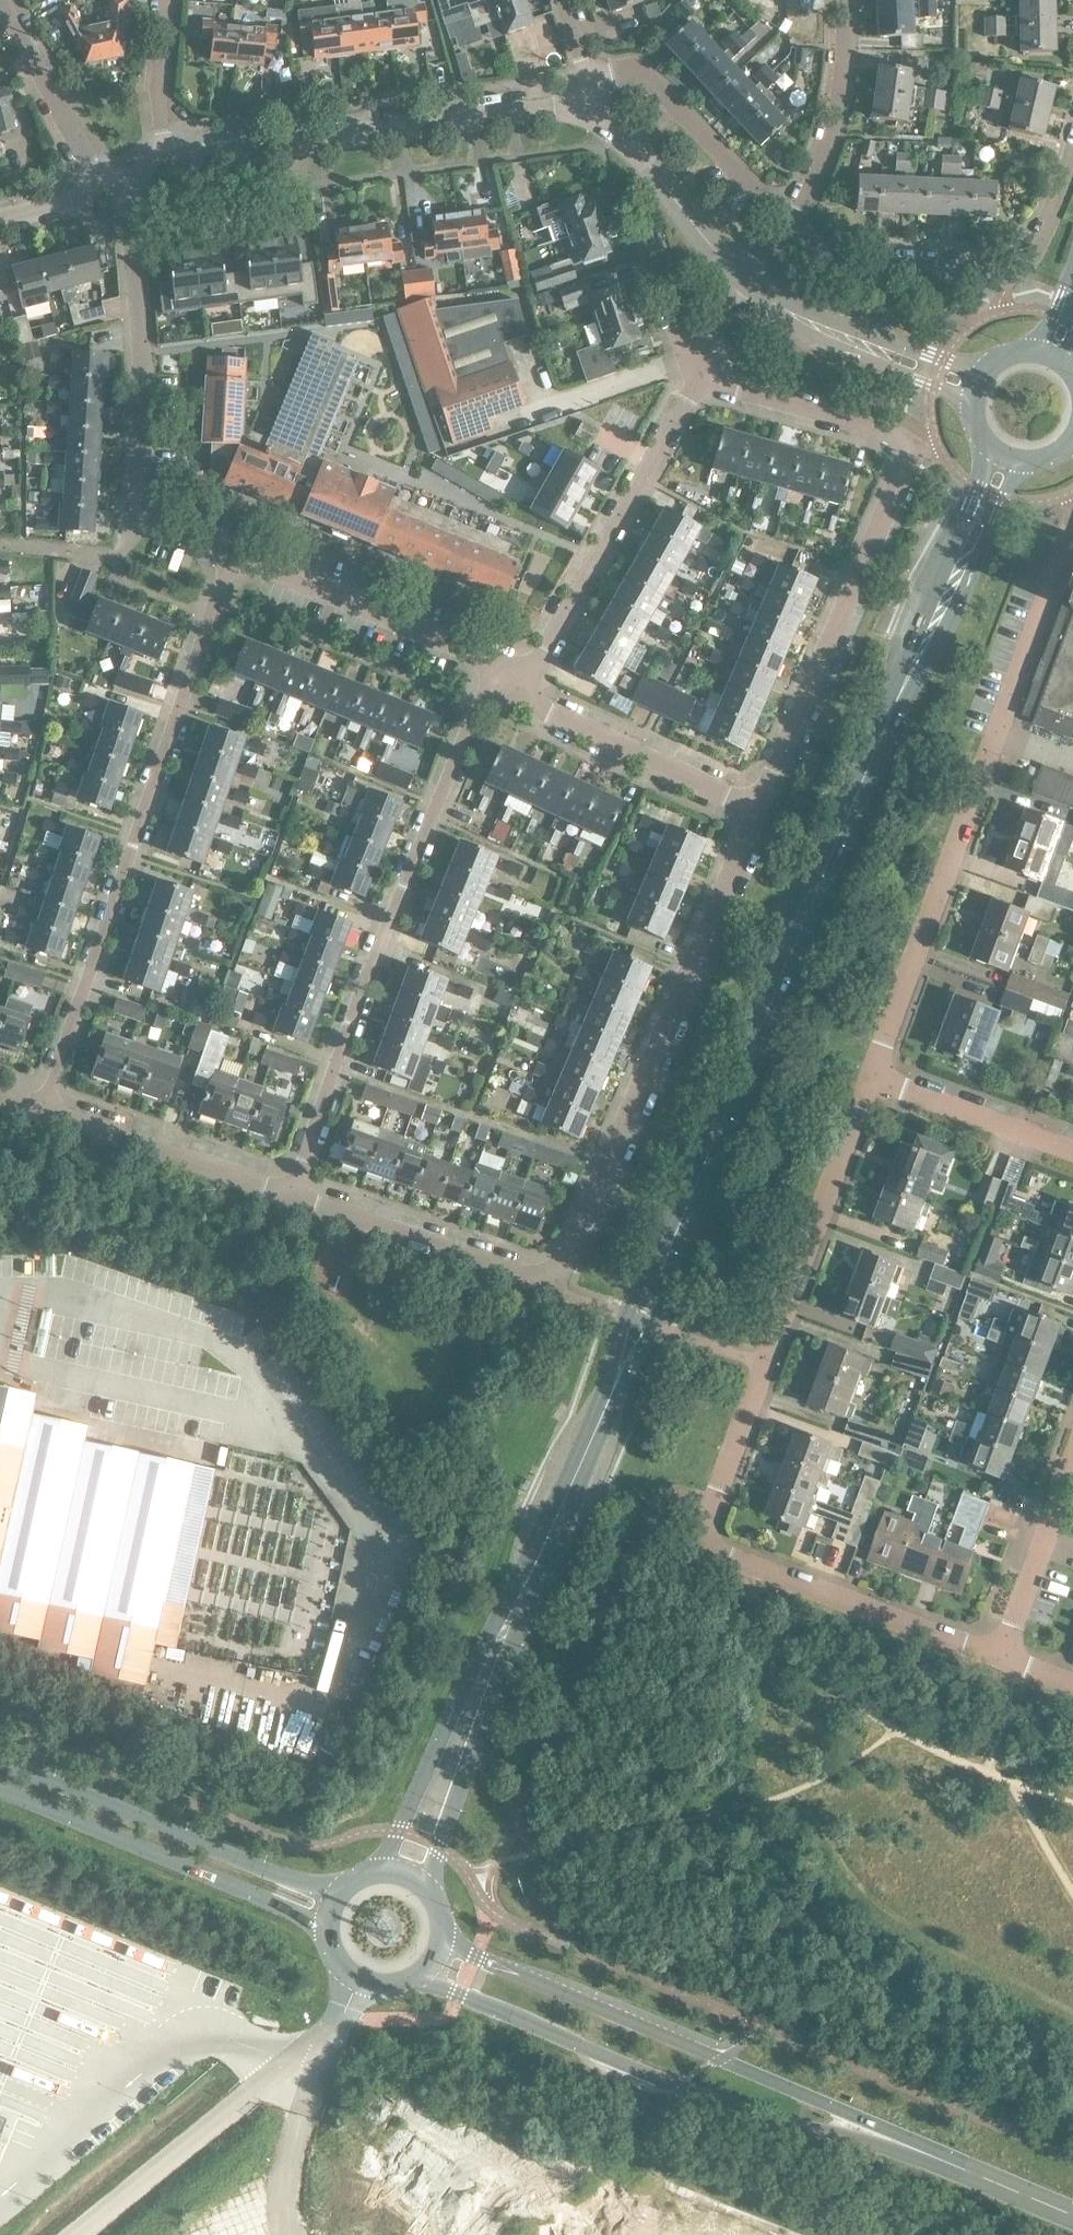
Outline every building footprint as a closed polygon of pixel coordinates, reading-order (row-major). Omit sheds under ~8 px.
[(96,27),(102,60),(106,59),(106,62),(117,60),(116,57),(120,56),(118,43),(122,42),(126,0),(125,0),(110,0),(108,24),(96,27)] [(360,4),(359,0),(348,0),(349,6),(334,8),(340,57),(354,55),(353,52),(366,51),(360,4)] [(423,4),(413,5),(413,0),(407,0),(385,3),(387,14),(392,50),(405,48),(405,46),(418,44),(415,24),(426,22),(423,4)] [(468,6),(471,17),(522,0),(478,0),(478,2),(468,6)] [(471,17),(475,27),(477,27),(498,20),(503,35),(533,25),(525,0),(522,0),(471,17)] [(611,12),(642,2),(642,0),(607,0),(611,12)] [(675,7),(686,19),(693,12),(692,11),(699,5),(694,0),(682,0),(675,7)] [(910,9),(909,0),(876,0),(877,11),(910,9)] [(933,0),(916,0),(917,9),(934,8),(933,0)] [(1014,17),(1005,18),(1006,27),(1014,27),(1053,26),(1052,0),(1019,1),(1020,16),(1014,16),(1014,17)] [(392,50),(387,14),(372,16),(370,3),(360,4),(366,51),(378,49),(379,52),(392,50)] [(656,3),(644,7),(650,25),(660,14),(656,3)] [(242,6),(234,5),(233,20),(240,21),(242,6)] [(99,61),(102,60),(96,27),(83,29),(71,7),(57,14),(78,51),(82,50),(85,64),(89,63),(89,65),(99,63),(99,61)] [(340,57),(334,8),(297,13),(301,39),(311,37),(314,58),(327,56),(327,58),(340,57)] [(917,9),(918,18),(935,18),(934,8),(917,9)] [(267,9),(266,18),(280,19),(279,34),(286,34),(282,11),(267,9)] [(911,36),(910,9),(877,11),(878,37),(911,36)] [(994,27),(994,18),(983,18),(983,27),(994,27)] [(1005,18),(994,18),(994,27),(1006,27),(1005,18)] [(222,63),(236,64),(239,28),(213,26),(214,21),(203,20),(201,38),(211,39),(209,59),(223,60),(222,63)] [(681,61),(705,39),(689,22),(665,44),(681,61)] [(265,31),(239,28),(236,64),(249,66),(249,63),(262,64),(264,44),(275,45),(277,27),(266,26),(265,31)] [(1014,27),(1006,27),(1006,37),(1015,36),(1015,37),(1020,37),(1021,53),(1053,52),(1053,26),(1014,27)] [(983,37),(995,37),(994,27),(983,27),(983,37)] [(994,27),(995,37),(1006,37),(1006,27),(994,27)] [(720,44),(726,51),(739,39),(732,32),(720,44)] [(681,61),(697,78),(721,56),(705,39),(681,61)] [(745,46),(739,39),(726,51),(733,58),(745,46)] [(794,64),(804,65),(806,49),(796,48),(794,64)] [(721,56),(697,78),(712,95),(736,73),(727,63),(733,58),(726,51),(721,56)] [(465,53),(455,55),(462,82),(477,80),(473,68),(469,70),(465,53)] [(764,66),(751,77),(757,84),(770,73),(764,66)] [(895,68),(879,66),(875,92),(892,94),(895,68)] [(895,68),(892,94),(913,97),(924,99),(925,89),(925,88),(915,87),(909,86),(911,71),(895,68)] [(712,95),(728,112),(752,89),(736,73),(712,95)] [(764,91),(777,80),(770,73),(757,84),(764,91)] [(1003,92),(1001,101),(1010,103),(1047,112),(1053,86),(1021,79),(1017,94),(1012,93),(1012,94),(1003,92)] [(752,89),(728,112),(744,128),(768,106),(773,101),(764,91),(757,84),(752,89)] [(1003,92),(981,87),(979,96),(1001,101),(1003,92)] [(8,107),(7,105),(12,104),(9,89),(0,91),(0,109),(8,107)] [(925,89),(924,99),(932,100),(933,90),(925,89)] [(944,92),(933,90),(932,100),(943,101),(944,92)] [(875,92),(872,118),(888,120),(892,94),(875,92)] [(892,94),(888,120),(904,123),(906,107),(912,108),(923,109),(923,108),(924,99),(913,97),(892,94)] [(977,105),(998,110),(1001,101),(979,96),(977,105)] [(924,99),(923,108),(931,109),(932,100),(924,99)] [(932,100),(931,109),(942,111),(943,101),(932,100)] [(1047,112),(1010,103),(1007,113),(1013,115),(1009,130),(1041,137),(1047,112)] [(768,106),(744,128),(760,146),(784,123),(768,106)] [(8,107),(0,109),(0,132),(13,129),(8,107)] [(874,142),(864,140),(861,156),(870,158),(874,142)] [(1030,160),(1021,156),(1009,151),(1005,160),(1017,165),(1014,171),(1023,175),(1030,160)] [(895,153),(894,170),(904,171),(904,153),(895,153)] [(913,171),(914,154),(904,153),(904,171),(913,171)] [(941,155),(940,172),(949,173),(950,156),(941,155)] [(959,173),(960,156),(950,156),(949,173),(959,173)] [(903,180),(902,213),(924,214),(926,181),(913,181),(913,171),(904,171),(903,180)] [(855,211),(879,212),(880,179),(857,178),(855,211)] [(902,213),(903,180),(880,179),(879,212),(902,213)] [(947,215),(949,182),(926,181),(924,214),(947,215)] [(970,216),(972,183),(949,182),(947,215),(970,216)] [(995,185),(972,183),(970,216),(994,217),(995,185)] [(542,207),(528,212),(535,232),(548,227),(554,242),(567,238),(600,227),(601,226),(600,223),(602,220),(599,213),(596,211),(593,202),(585,204),(583,197),(557,206),(543,211),(542,207)] [(469,211),(456,213),(461,249),(463,260),(491,257),(490,250),(498,249),(496,231),(486,232),(483,212),(470,214),(469,211)] [(435,252),(461,249),(456,213),(443,215),(443,217),(430,219),(433,239),(422,241),(425,259),(436,257),(435,252)] [(373,224),(360,226),(365,262),(391,258),(391,263),(402,262),(400,244),(390,245),(387,225),(374,227),(373,224)] [(339,265),(365,262),(360,226),(347,228),(347,230),(334,232),(337,252),(326,254),(329,272),(340,270),(339,265)] [(550,270),(531,277),(536,292),(556,285),(576,279),(571,266),(608,253),(604,241),(606,237),(604,231),(600,229),(600,227),(567,238),(572,253),(573,252),(575,258),(549,266),(550,270)] [(295,237),(269,241),(277,298),(301,295),(302,306),(317,304),(312,263),(299,264),(295,237)] [(247,271),(235,273),(239,303),(277,298),(269,241),(243,244),(247,271)] [(100,279),(92,248),(65,255),(73,286),(100,279)] [(219,248),(193,251),(201,309),(239,303),(235,273),(223,275),(219,248)] [(514,250),(501,253),(508,289),(521,286),(519,280),(520,280),(514,250)] [(170,282),(157,284),(161,314),(176,312),(175,303),(199,300),(192,251),(166,255),(170,282)] [(64,303),(67,302),(74,325),(83,323),(78,306),(73,286),(65,255),(39,261),(47,293),(60,290),(64,303)] [(47,293),(39,261),(12,268),(20,300),(47,293)] [(415,269),(419,298),(434,297),(430,267),(415,269)] [(419,298),(415,269),(401,271),(404,300),(419,298)] [(318,277),(323,312),(338,310),(334,275),(318,277)] [(595,323),(595,324),(629,312),(628,310),(630,307),(627,300),(624,298),(620,286),(582,298),(578,285),(558,292),(565,311),(590,302),(592,308),(590,309),(595,323)] [(535,296),(536,296),(538,304),(539,307),(553,302),(550,291),(535,296)] [(414,361),(491,336),(495,346),(500,345),(526,336),(516,300),(434,310),(430,299),(397,310),(414,361)] [(78,306),(83,323),(105,317),(102,306),(88,309),(87,303),(78,306)] [(371,309),(362,311),(363,322),(373,321),(371,309)] [(362,311),(352,312),(354,323),(363,322),(362,311)] [(352,312),(343,313),(344,325),(354,323),(352,312)] [(589,347),(575,352),(585,383),(614,373),(607,350),(638,339),(634,327),(635,324),(633,317),(629,315),(629,312),(595,324),(595,323),(583,327),(589,347)] [(343,313),(333,314),(335,326),(344,325),(343,313)] [(393,313),(382,317),(385,326),(396,322),(393,313)] [(335,326),(333,314),(324,315),(325,327),(335,326)] [(26,316),(13,320),(20,346),(24,358),(25,362),(41,357),(40,353),(36,341),(47,338),(44,329),(31,333),(26,316)] [(241,322),(230,323),(232,334),(242,333),(241,322)] [(400,331),(396,322),(385,326),(388,335),(400,331)] [(400,331),(388,335),(391,344),(403,340),(400,331)] [(349,539),(350,535),(503,598),(517,563),(504,558),(510,545),(391,496),(393,491),(318,460),(358,361),(328,349),(331,343),(313,335),(270,441),(249,432),(248,435),(241,435),(245,360),(208,357),(203,443),(212,444),(210,470),(225,477),(223,483),(332,528),(330,531),(349,539)] [(507,366),(500,345),(495,346),(491,336),(414,361),(430,408),(438,405),(452,445),(490,432),(486,419),(524,406),(510,365),(507,366)] [(403,340),(391,344),(394,353),(406,350),(403,340)] [(63,363),(64,351),(50,350),(49,362),(63,363)] [(406,350),(394,353),(398,363),(409,359),(406,350)] [(72,380),(101,382),(101,381),(105,381),(107,356),(73,354),(72,380)] [(409,359),(398,363),(401,372),(412,368),(409,359)] [(412,368),(401,372),(404,381),(415,377),(412,368)] [(415,377),(404,381),(407,390),(418,386),(415,377)] [(61,391),(62,379),(48,378),(47,390),(61,391)] [(72,380),(70,405),(100,407),(101,382),(72,380)] [(418,386),(407,390),(410,399),(421,395),(418,386)] [(424,404),(421,395),(410,399),(413,408),(424,404)] [(60,416),(60,404),(46,403),(45,415),(60,416)] [(424,404),(413,408),(416,417),(427,414),(424,404)] [(70,405),(68,430),(98,432),(100,407),(70,405)] [(427,414),(416,417),(419,426),(430,423),(427,414)] [(581,421),(574,436),(586,443),(594,428),(581,421)] [(430,423),(419,426),(422,436),(433,432),(430,423)] [(58,441),(59,429),(45,428),(44,440),(58,441)] [(67,455),(96,457),(98,432),(68,430),(67,455)] [(746,443),(737,440),(738,435),(722,430),(712,464),(727,468),(726,473),(737,476),(746,443)] [(433,432),(422,436),(425,445),(436,441),(433,432)] [(772,450),(771,450),(762,447),(763,442),(747,438),(746,443),(737,476),(762,484),(772,450)] [(436,441),(425,445),(428,454),(439,450),(436,441)] [(522,442),(517,451),(527,456),(532,447),(522,442)] [(772,450),(762,484),(777,488),(774,501),(784,504),(788,491),(797,457),(787,454),(789,449),(773,445),(771,450),(772,450)] [(564,450),(552,470),(587,490),(598,469),(564,450)] [(495,452),(490,461),(500,466),(505,458),(495,452)] [(797,457),(788,491),(813,498),(823,464),(822,464),(813,462),(814,457),(798,452),(797,457)] [(57,466),(57,454),(43,453),(42,465),(57,466)] [(57,454),(57,466),(66,466),(65,480),(95,482),(96,457),(67,455),(57,454)] [(29,455),(29,464),(41,465),(42,456),(29,455)] [(444,464),(436,459),(430,469),(438,474),(444,464)] [(822,464),(823,464),(813,498),(839,506),(849,472),(838,469),(840,464),(823,459),(822,464)] [(500,466),(490,461),(485,469),(495,475),(500,466)] [(453,468),(444,464),(438,474),(447,479),(453,468)] [(461,473),(453,468),(447,479),(455,483),(461,473)] [(552,470),(541,490),(576,509),(587,490),(552,470)] [(469,478),(461,473),(455,483),(464,488),(469,478)] [(478,483),(469,478),(464,488),(472,493),(478,483)] [(55,494),(64,495),(63,505),(93,507),(95,482),(65,480),(50,479),(49,493),(55,494)] [(486,487),(478,483),(472,493),(480,498),(486,487)] [(15,485),(12,485),(12,498),(20,498),(19,485),(15,485)] [(720,500),(730,503),(734,489),(724,486),(720,500)] [(495,492),(486,487),(480,498),(489,502),(495,492)] [(541,490),(530,510),(564,530),(576,509),(541,490)] [(28,492),(28,501),(41,502),(42,493),(28,492)] [(503,497),(495,492),(489,502),(497,507),(503,497)] [(41,502),(41,505),(60,506),(60,505),(63,505),(64,495),(55,494),(49,493),(42,493),(41,502)] [(745,507),(755,510),(755,509),(758,497),(759,496),(748,493),(745,507)] [(770,514),(780,517),(784,504),(774,501),(770,514)] [(92,533),(93,507),(63,505),(60,505),(60,506),(59,521),(49,520),(49,530),(92,533)] [(795,521),(806,524),(809,511),(799,508),(795,521)] [(659,517),(651,532),(656,535),(656,534),(682,549),(689,535),(694,538),(700,528),(689,522),(680,516),(669,510),(664,520),(659,517)] [(832,532),(836,518),(826,515),(822,529),(832,532)] [(35,519),(35,530),(49,531),(49,530),(49,520),(35,519)] [(700,528),(694,538),(706,545),(706,543),(711,534),(710,533),(700,528)] [(646,540),(638,555),(643,558),(643,557),(669,572),(677,558),(681,561),(686,551),(682,549),(656,534),(656,535),(651,543),(646,540)] [(711,534),(706,543),(718,550),(723,540),(711,534)] [(762,569),(766,559),(753,554),(749,563),(762,569)] [(633,563),(625,578),(630,581),(630,580),(656,595),(664,581),(668,584),(673,574),(669,572),(643,557),(643,558),(638,566),(633,563)] [(703,573),(709,564),(696,557),(691,566),(703,573)] [(8,562),(0,563),(0,573),(8,573),(8,562)] [(768,589),(800,603),(800,604),(805,606),(811,590),(806,588),(811,578),(778,564),(768,589)] [(109,641),(122,610),(98,600),(98,602),(87,598),(96,576),(83,571),(69,606),(92,615),(85,632),(109,641)] [(752,594),(756,584),(743,579),(739,588),(752,594)] [(620,586),(612,601),(617,604),(617,603),(643,618),(650,605),(655,608),(666,614),(667,613),(672,604),(660,597),(656,595),(630,580),(630,581),(625,589),(620,586)] [(690,596),(696,587),(683,580),(678,589),(690,596)] [(796,612),(800,604),(800,603),(768,589),(757,614),(790,628),(789,628),(794,630),(801,615),(796,612)] [(10,600),(9,590),(0,590),(0,601),(10,600)] [(607,609),(599,624),(604,627),(604,626),(630,641),(638,627),(642,630),(647,620),(643,618),(617,603),(617,604),(612,612),(607,609)] [(741,618),(745,609),(732,603),(728,613),(741,618)] [(677,619),(683,610),(672,604),(667,613),(677,619)] [(145,619),(122,610),(109,641),(133,651),(145,619)] [(789,628),(790,628),(757,614),(747,638),(779,652),(784,654),(790,639),(786,637),(789,628)] [(1033,724),(1072,739),(1072,614),(1033,724)] [(0,616),(0,627),(11,626),(25,625),(24,615),(10,616),(0,616)] [(133,651),(156,660),(169,629),(145,619),(133,651)] [(594,632),(586,647),(591,650),(591,649),(617,664),(625,650),(629,653),(634,643),(630,641),(604,626),(604,627),(599,635),(594,632)] [(652,635),(664,642),(670,633),(657,626),(652,635)] [(731,643),(735,633),(722,627),(718,637),(731,643)] [(779,652),(747,638),(737,662),(769,676),(769,677),(773,679),(780,663),(775,661),(779,652)] [(246,641),(233,673),(257,682),(269,651),(246,641)] [(13,652),(12,642),(0,642),(0,653),(13,652)] [(581,655),(573,670),(603,687),(611,674),(616,676),(621,666),(617,664),(591,649),(591,650),(586,658),(581,655)] [(278,691),(280,691),(292,660),(269,651),(257,682),(278,691)] [(720,667),(724,657),(712,652),(707,661),(720,667)] [(146,696),(151,683),(123,673),(129,659),(119,655),(114,668),(110,677),(116,679),(114,685),(146,696)] [(278,691),(275,699),(285,704),(289,695),(303,701),(315,669),(292,660),(280,691),(278,691)] [(665,661),(657,676),(667,681),(675,666),(665,661)] [(769,677),(769,676),(737,662),(726,687),(758,700),(758,701),(763,703),(770,687),(765,685),(769,677)] [(0,667),(0,684),(28,684),(28,667),(0,667)] [(682,667),(674,683),(687,689),(695,673),(682,667)] [(315,669),(303,701),(325,710),(338,679),(315,669)] [(642,675),(630,700),(653,711),(665,686),(642,675)] [(96,676),(93,683),(103,687),(106,680),(96,676)] [(58,677),(55,686),(68,689),(70,680),(58,677)] [(338,679),(325,710),(348,719),(361,688),(338,679)] [(709,693),(704,706),(716,711),(748,725),(753,727),(759,712),(754,710),(758,701),(758,700),(726,687),(721,698),(709,693)] [(361,688),(348,719),(361,724),(358,733),(368,737),(371,729),(384,697),(361,688)] [(683,725),(695,700),(672,689),(661,715),(683,725)] [(252,690),(247,703),(257,707),(262,694),(252,690)] [(86,696),(83,706),(95,710),(99,701),(86,696)] [(384,697),(371,729),(384,734),(381,742),(391,746),(394,738),(407,707),(384,697)] [(270,712),(266,721),(276,725),(279,716),(280,716),(285,704),(275,699),(270,712)] [(215,713),(246,724),(251,711),(219,700),(215,713)] [(99,701),(95,710),(105,713),(100,728),(103,729),(132,739),(140,715),(108,704),(99,701)] [(431,716),(407,707),(394,738),(418,747),(431,716)] [(298,709),(293,721),(303,726),(308,713),(298,709)] [(748,725),(716,711),(711,721),(716,723),(710,738),(742,752),(749,736),(744,734),(748,725)] [(7,731),(22,733),(40,734),(42,722),(23,721),(0,719),(0,731),(7,731)] [(95,726),(82,721),(78,732),(91,737),(95,726)] [(335,723),(330,736),(340,741),(345,727),(335,723)] [(243,739),(210,728),(201,753),(235,765),(243,739)] [(96,752),(124,762),(132,739),(103,729),(96,752)] [(363,750),(368,737),(358,733),(353,746),(363,750)] [(313,741),(297,734),(293,746),(308,752),(313,741)] [(252,741),(249,751),(262,756),(266,745),(252,741)] [(386,759),(391,746),(381,742),(376,755),(386,759)] [(5,748),(4,759),(25,761),(26,752),(19,751),(19,749),(5,748)] [(499,751),(484,783),(508,794),(523,762),(524,763),(526,758),(511,751),(508,756),(499,751)] [(88,776),(116,786),(124,762),(96,752),(88,776)] [(201,753),(193,778),(226,789),(235,765),(201,753)] [(307,756),(303,767),(314,771),(318,760),(307,756)] [(65,768),(79,773),(83,762),(69,757),(65,768)] [(360,759),(356,769),(366,773),(370,763),(360,759)] [(508,794),(532,805),(547,774),(548,774),(550,769),(535,762),(532,767),(524,763),(523,762),(508,794)] [(406,789),(411,776),(380,764),(375,777),(406,789)] [(244,765),(241,774),(254,779),(257,769),(244,765)] [(1042,766),(1032,793),(1045,797),(1055,771),(1042,766)] [(303,767),(296,788),(307,792),(311,794),(319,773),(314,771),(303,767)] [(1068,775),(1055,771),(1045,797),(1058,802),(1068,775)] [(18,773),(4,772),(3,783),(3,784),(17,785),(18,773)] [(556,778),(548,774),(547,774),(532,805),(556,817),(571,785),(572,785),(574,780),(559,773),(556,778)] [(71,785),(67,796),(76,799),(108,810),(116,786),(88,776),(84,775),(80,788),(71,785)] [(1068,775),(1058,802),(1071,807),(1072,801),(1072,777),(1068,775)] [(193,778),(184,803),(218,814),(226,789),(193,778)] [(71,785),(57,780),(54,791),(67,796),(71,785)] [(345,793),(339,806),(354,812),(359,814),(363,815),(362,816),(390,827),(400,803),(369,791),(359,787),(347,782),(343,792),(345,793)] [(580,789),(572,785),(571,785),(556,817),(580,828),(595,796),(596,796),(598,792),(583,785),(580,789)] [(236,790),(232,800),(246,804),(249,795),(236,790)] [(488,799),(478,795),(472,807),(482,812),(488,799)] [(604,800),(596,796),(595,796),(580,828),(590,833),(593,828),(607,835),(622,803),(606,796),(604,800)] [(328,801),(325,810),(337,815),(337,816),(350,821),(354,812),(339,806),(328,801)] [(218,814),(184,803),(176,827),(209,839),(218,814)] [(506,823),(512,811),(503,806),(497,819),(506,823)] [(1013,838),(1054,853),(1066,857),(1072,839),(1072,827),(1065,824),(1027,810),(1022,822),(1019,821),(1013,838)] [(354,812),(350,821),(359,825),(353,839),(381,850),(390,827),(362,816),(363,815),(359,814),(354,812)] [(227,815),(224,825),(237,829),(237,828),(243,830),(246,822),(240,820),(227,815)] [(639,825),(652,830),(656,821),(643,815),(639,825)] [(530,834),(536,822),(527,817),(521,830),(530,834)] [(510,825),(506,823),(497,819),(489,836),(502,843),(510,825)] [(44,820),(41,829),(54,834),(58,825),(44,820)] [(651,832),(662,837),(657,851),(689,864),(689,865),(693,867),(700,851),(695,849),(699,839),(656,821),(652,830),(651,832)] [(167,852),(201,864),(209,839),(176,827),(167,852)] [(90,863),(98,839),(66,828),(58,851),(62,853),(61,853),(90,863)] [(554,846),(560,833),(551,829),(545,841),(554,846)] [(1006,868),(1046,883),(1045,887),(1042,886),(1038,896),(1072,909),(1072,890),(1056,884),(1066,857),(1054,853),(1013,838),(1007,854),(1010,855),(1006,868)] [(372,872),(381,850),(353,839),(344,861),(372,872)] [(578,857),(584,844),(575,840),(569,852),(578,857)] [(640,855),(644,845),(631,840),(627,849),(640,855)] [(218,841),(215,851),(228,855),(232,845),(218,841)] [(335,857),(339,847),(326,842),(322,852),(335,857)] [(487,882),(497,856),(465,843),(461,853),(456,851),(449,867),(454,869),(454,868),(487,882)] [(39,845),(36,854),(50,859),(53,850),(39,845)] [(685,874),(689,865),(689,864),(657,851),(646,875),(678,889),(683,891),(690,876),(685,874)] [(53,877),(82,887),(90,863),(61,853),(53,877)] [(331,884),(362,896),(372,872),(344,861),(344,862),(340,860),(331,884)] [(521,866),(508,861),(505,871),(518,876),(521,866)] [(322,880),(326,870),(313,864),(308,875),(322,880)] [(629,879),(634,869),(621,864),(617,874),(629,879)] [(22,866),(19,875),(42,883),(45,874),(22,866)] [(454,868),(454,869),(451,878),(446,876),(439,891),(444,893),(477,906),(487,882),(454,868)] [(674,898),(678,889),(646,875),(636,899),(668,913),(668,914),(673,916),(679,900),(674,898)] [(45,901),(74,910),(82,887),(53,877),(45,901)] [(157,881),(149,907),(182,918),(190,921),(194,911),(186,908),(191,893),(157,881)] [(268,883),(264,892),(278,898),(282,889),(268,883)] [(511,891),(498,886),(494,896),(507,901),(511,891)] [(284,887),(281,897),(289,899),(292,890),(284,887)] [(619,903),(623,894),(610,888),(606,898),(619,903)] [(444,893),(441,902),(436,900),(429,916),(434,918),(434,917),(467,931),(477,906),(444,893)] [(664,922),(668,914),(668,913),(636,899),(631,910),(636,912),(630,926),(662,940),(669,924),(664,922)] [(1030,914),(1023,911),(993,900),(983,929),(1020,943),(1030,914)] [(37,924),(66,934),(74,910),(45,901),(37,924)] [(309,908),(296,903),(292,913),(305,918),(309,908)] [(33,910),(20,906),(16,917),(29,921),(33,910)] [(149,907),(141,931),(174,943),(182,945),(185,935),(178,932),(182,918),(149,907)] [(309,909),(305,918),(314,921),(309,936),(312,937),(312,938),(340,948),(349,924),(317,912),(309,909)] [(204,926),(207,915),(194,911),(190,921),(204,926)] [(501,916),(488,911),(484,920),(497,926),(501,916)] [(426,925),(419,940),(452,954),(458,939),(463,941),(463,940),(474,945),(478,935),(467,931),(434,917),(434,918),(431,927),(426,925)] [(37,924),(37,925),(33,924),(25,947),(57,958),(66,934),(37,924)] [(20,933),(7,928),(3,940),(16,944),(20,933)] [(289,928),(285,938),(299,943),(303,933),(289,928)] [(983,929),(972,958),(1009,971),(1020,943),(983,929)] [(529,930),(523,944),(534,949),(540,934),(529,930)] [(141,931),(132,956),(166,967),(174,943),(141,931)] [(195,950),(199,940),(185,935),(182,945),(195,950)] [(491,940),(478,935),(474,945),(487,950),(491,940)] [(1038,935),(1033,948),(1046,953),(1050,940),(1038,935)] [(331,971),(340,948),(312,938),(303,961),(331,971)] [(246,939),(243,949),(248,951),(255,948),(256,942),(246,939)] [(597,957),(601,947),(588,942),(584,951),(597,957)] [(1033,948),(1029,961),(1041,965),(1046,953),(1033,948)] [(645,966),(613,952),(602,977),(635,991),(634,992),(639,994),(646,978),(641,976),(645,966)] [(290,968),(294,958),(281,953),(277,963),(290,968)] [(124,981),(157,992),(166,967),(132,956),(124,981)] [(294,958),(290,968),(299,971),(294,984),(322,995),(331,971),(303,961),(294,958)] [(187,974),(191,964),(177,959),(173,970),(187,974)] [(4,977),(13,980),(17,966),(8,964),(4,977)] [(43,974),(17,966),(13,980),(39,988),(43,974)] [(586,982),(590,972),(577,967),(573,976),(586,982)] [(437,1006),(447,980),(414,968),(410,978),(405,976),(399,992),(404,994),(405,994),(437,1006)] [(228,970),(223,984),(236,989),(241,975),(228,970)] [(1010,982),(1006,991),(1031,1000),(1064,1011),(1070,995),(1013,974),(1010,982)] [(631,1000),(634,992),(635,991),(602,977),(592,1002),(624,1015),(624,1016),(629,1018),(636,1002),(631,1000)] [(179,999),(182,989),(169,984),(165,995),(179,999)] [(314,1018),(322,995),(294,984),(290,997),(286,1008),(314,1018)] [(472,989),(459,984),(456,994),(469,999),(472,989)] [(223,986),(217,1006),(230,1011),(237,991),(223,986)] [(277,1004),(281,994),(267,989),(263,999),(277,1004)] [(576,1006),(580,996),(567,991),(563,1000),(576,1006)] [(1031,1000),(1006,991),(1004,998),(1001,1005),(1014,1009),(1009,1021),(1022,1026),(1031,1000)] [(277,1004),(282,1006),(282,1007),(285,1008),(286,1008),(290,997),(281,994),(277,1004)] [(396,1001),(390,1017),(395,1019),(395,1018),(428,1030),(433,1017),(446,1021),(446,1020),(450,1010),(437,1006),(405,994),(404,994),(401,1003),(396,1001)] [(0,1019),(0,1044),(17,1050),(28,1019),(33,1005),(8,997),(3,1011),(0,1019)] [(946,1028),(948,1029),(940,1049),(963,1057),(964,1055),(981,1061),(999,1013),(957,997),(946,1028)] [(139,1021),(143,1008),(117,999),(113,1012),(139,1021)] [(620,1025),(624,1016),(624,1015),(592,1002),(582,1026),(614,1040),(619,1042),(625,1027),(620,1025)] [(273,1030),(305,1042),(314,1018),(286,1008),(285,1008),(282,1007),(273,1030)] [(446,1020),(459,1025),(463,1015),(450,1010),(446,1020)] [(264,1027),(268,1016),(255,1011),(251,1022),(264,1027)] [(166,1015),(157,1012),(152,1026),(161,1029),(166,1015)] [(565,1030),(569,1021),(556,1015),(552,1025),(565,1030)] [(395,1018),(395,1019),(392,1028),(387,1026),(381,1042),(386,1044),(386,1043),(419,1055),(428,1030),(395,1018)] [(1064,1034),(1072,1037),(1072,1021),(1069,1019),(1064,1034)] [(196,1021),(187,1047),(201,1052),(210,1026),(196,1021)] [(610,1049),(614,1040),(582,1026),(571,1050),(604,1064),(603,1065),(608,1067),(615,1051),(610,1049)] [(218,1074),(224,1059),(231,1038),(210,1031),(192,1084),(207,1090),(213,1072),(218,1074)] [(127,1054),(131,1041),(106,1033),(91,1076),(116,1085),(127,1054)] [(454,1040),(441,1035),(437,1045),(450,1050),(454,1040)] [(555,1055),(559,1045),(546,1040),(542,1049),(555,1055)] [(127,1054),(116,1085),(141,1093),(151,1062),(155,1050),(131,1041),(127,1054)] [(378,1051),(372,1067),(405,1079),(410,1081),(415,1066),(419,1055),(386,1043),(386,1044),(383,1053),(378,1051)] [(141,1093),(165,1102),(180,1059),(155,1050),(151,1062),(141,1093)] [(270,1066),(274,1053),(265,1050),(261,1063),(270,1066)] [(604,1075),(600,1073),(603,1065),(604,1064),(571,1050),(561,1075),(593,1088),(593,1089),(598,1091),(604,1075)] [(274,1053),(270,1066),(295,1075),(300,1062),(274,1053)] [(1061,1063),(1048,1058),(1039,1083),(1053,1087),(1061,1063)] [(445,1065),(432,1060),(428,1070),(441,1074),(445,1065)] [(545,1079),(549,1069),(536,1064),(532,1073),(545,1079)] [(545,1079),(544,1080),(556,1085),(551,1099),(583,1113),(587,1115),(594,1100),(589,1098),(593,1089),(593,1088),(561,1075),(549,1069),(545,1079)] [(218,1074),(213,1072),(207,1090),(198,1114),(223,1122),(238,1080),(218,1074)] [(261,1091),(262,1089),(238,1080),(223,1122),(248,1131),(261,1091)] [(388,1107),(392,1094),(366,1085),(362,1098),(388,1107)] [(534,1103),(538,1094),(525,1088),(521,1098),(534,1103)] [(261,1091),(248,1131),(272,1139),(286,1100),(261,1091)] [(583,1113),(551,1099),(538,1094),(534,1103),(534,1104),(551,1111),(545,1126),(577,1140),(584,1124),(579,1122),(583,1113)] [(407,1099),(402,1113),(411,1116),(416,1102),(407,1099)] [(427,1106),(422,1119),(436,1124),(440,1111),(427,1106)] [(455,1116),(450,1130),(459,1133),(464,1119),(455,1116)] [(379,1130),(354,1122),(340,1163),(365,1172),(379,1130)] [(480,1125),(475,1138),(484,1141),(489,1128),(480,1125)] [(379,1130),(365,1172),(389,1180),(403,1139),(394,1136),(379,1130)] [(504,1133),(499,1147),(508,1150),(513,1136),(504,1133)] [(897,1159),(886,1190),(922,1203),(928,1187),(940,1191),(946,1177),(938,1174),(943,1161),(951,1163),(956,1150),(919,1136),(914,1148),(903,1144),(897,1159)] [(413,1188),(424,1157),(428,1147),(403,1139),(389,1180),(413,1188)] [(532,1158),(536,1145),(528,1142),(523,1155),(532,1158)] [(536,1145),(532,1158),(558,1167),(562,1154),(536,1145)] [(424,1157),(413,1188),(437,1197),(448,1166),(424,1157)] [(500,1172),(476,1164),(472,1174),(462,1205),(486,1214),(500,1172)] [(472,1174),(448,1166),(437,1197),(462,1205),(472,1174)] [(486,1214),(510,1222),(524,1181),(500,1172),(486,1214)] [(978,1202),(991,1207),(1001,1180),(987,1175),(978,1202)] [(535,1231),(546,1200),(549,1189),(524,1181),(510,1222),(535,1231)] [(1003,1181),(994,1205),(1007,1210),(1009,1206),(1012,1198),(1016,1186),(1003,1181)] [(886,1190),(876,1217),(912,1230),(918,1214),(927,1217),(930,1206),(922,1203),(886,1190)] [(1007,1212),(1030,1221),(1057,1231),(1072,1236),(1072,1207),(1057,1201),(1052,1215),(1050,1214),(1049,1216),(1034,1210),(1035,1206),(1012,1198),(1009,1206),(1007,1210),(1007,1212)] [(1048,1256),(1072,1265),(1072,1236),(1057,1231),(1048,1256)] [(1035,1252),(1039,1241),(1024,1235),(1020,1246),(1035,1252)] [(923,1242),(917,1256),(936,1263),(943,1266),(949,1251),(923,1242)] [(1023,1284),(1050,1294),(1052,1288),(1071,1295),(1072,1290),(1072,1265),(1048,1256),(1035,1252),(1023,1284)] [(904,1268),(863,1253),(852,1284),(887,1297),(892,1283),(898,1285),(904,1268)] [(973,1275),(998,1284),(1003,1268),(978,1260),(973,1275)] [(936,1263),(930,1279),(960,1290),(966,1274),(943,1266),(936,1263)] [(973,1279),(968,1293),(992,1302),(997,1288),(973,1279)] [(875,1328),(881,1314),(894,1318),(900,1302),(887,1297),(852,1284),(840,1315),(875,1328)] [(995,1318),(991,1328),(1005,1334),(1006,1334),(1018,1338),(1052,1351),(1055,1341),(1057,1341),(1061,1340),(1065,1330),(1063,1326),(1061,1325),(1061,1324),(1015,1307),(1009,1323),(995,1318)] [(991,1328),(988,1339),(1002,1344),(1006,1334),(1005,1334),(991,1328)] [(902,1336),(897,1352),(932,1365),(938,1349),(902,1336)] [(1009,1364),(1042,1376),(1052,1351),(1018,1338),(1009,1364)] [(855,1388),(861,1373),(867,1375),(872,1361),(829,1345),(818,1374),(855,1388)] [(932,1365),(897,1352),(892,1366),(928,1379),(933,1365),(932,1365)] [(941,1356),(937,1367),(956,1374),(960,1363),(941,1356)] [(996,1359),(986,1385),(999,1389),(1033,1402),(1042,1376),(1009,1364),(996,1359)] [(818,1374),(808,1403),(851,1419),(856,1405),(850,1403),(855,1388),(818,1374)] [(1023,1427),(1033,1402),(999,1389),(990,1415),(1023,1427)] [(145,1685),(194,1465),(84,1441),(87,1427),(31,1415),(34,1401),(0,1394),(0,1631),(39,1639),(37,1647),(92,1659),(89,1673),(145,1685)] [(1014,1453),(1023,1427),(990,1415),(980,1441),(1014,1453)] [(957,1421),(954,1431),(969,1436),(972,1426),(957,1421)] [(845,1435),(864,1442),(900,1455),(905,1441),(868,1428),(857,1422),(856,1426),(849,1424),(845,1435)] [(87,1429),(85,1439),(95,1441),(98,1431),(87,1429)] [(954,1431),(950,1441),(965,1447),(969,1436),(954,1431)] [(822,1472),(827,1458),(839,1462),(844,1449),(832,1445),(832,1444),(797,1432),(787,1459),(822,1472)] [(971,1467),(1004,1479),(1014,1453),(980,1441),(971,1467)] [(897,1463),(900,1455),(864,1442),(859,1455),(887,1465),(889,1460),(897,1463)] [(899,1463),(924,1472),(929,1459),(904,1449),(899,1463)] [(825,1487),(829,1475),(822,1472),(787,1459),(777,1486),(812,1499),(817,1485),(825,1487)] [(878,1480),(863,1475),(859,1486),(874,1491),(878,1480)] [(845,1542),(855,1515),(812,1499),(777,1486),(767,1514),(782,1519),(779,1528),(799,1535),(808,1510),(839,1522),(833,1538),(845,1542)] [(854,1497),(870,1503),(874,1491),(859,1486),(854,1497)] [(957,1508),(984,1518),(990,1503),(963,1493),(957,1508)] [(874,1561),(900,1570),(925,1499),(913,1495),(907,1511),(915,1514),(912,1522),(886,1512),(875,1542),(880,1544),(874,1561)] [(925,1499),(900,1570),(918,1577),(918,1578),(923,1580),(924,1578),(929,1580),(944,1541),(928,1535),(933,1520),(939,1504),(925,1499)] [(961,1594),(976,1553),(972,1552),(984,1518),(957,1508),(952,1523),(965,1528),(958,1547),(944,1541),(929,1580),(938,1584),(937,1585),(961,1594)] [(867,1519),(855,1515),(845,1542),(857,1547),(867,1519)]
